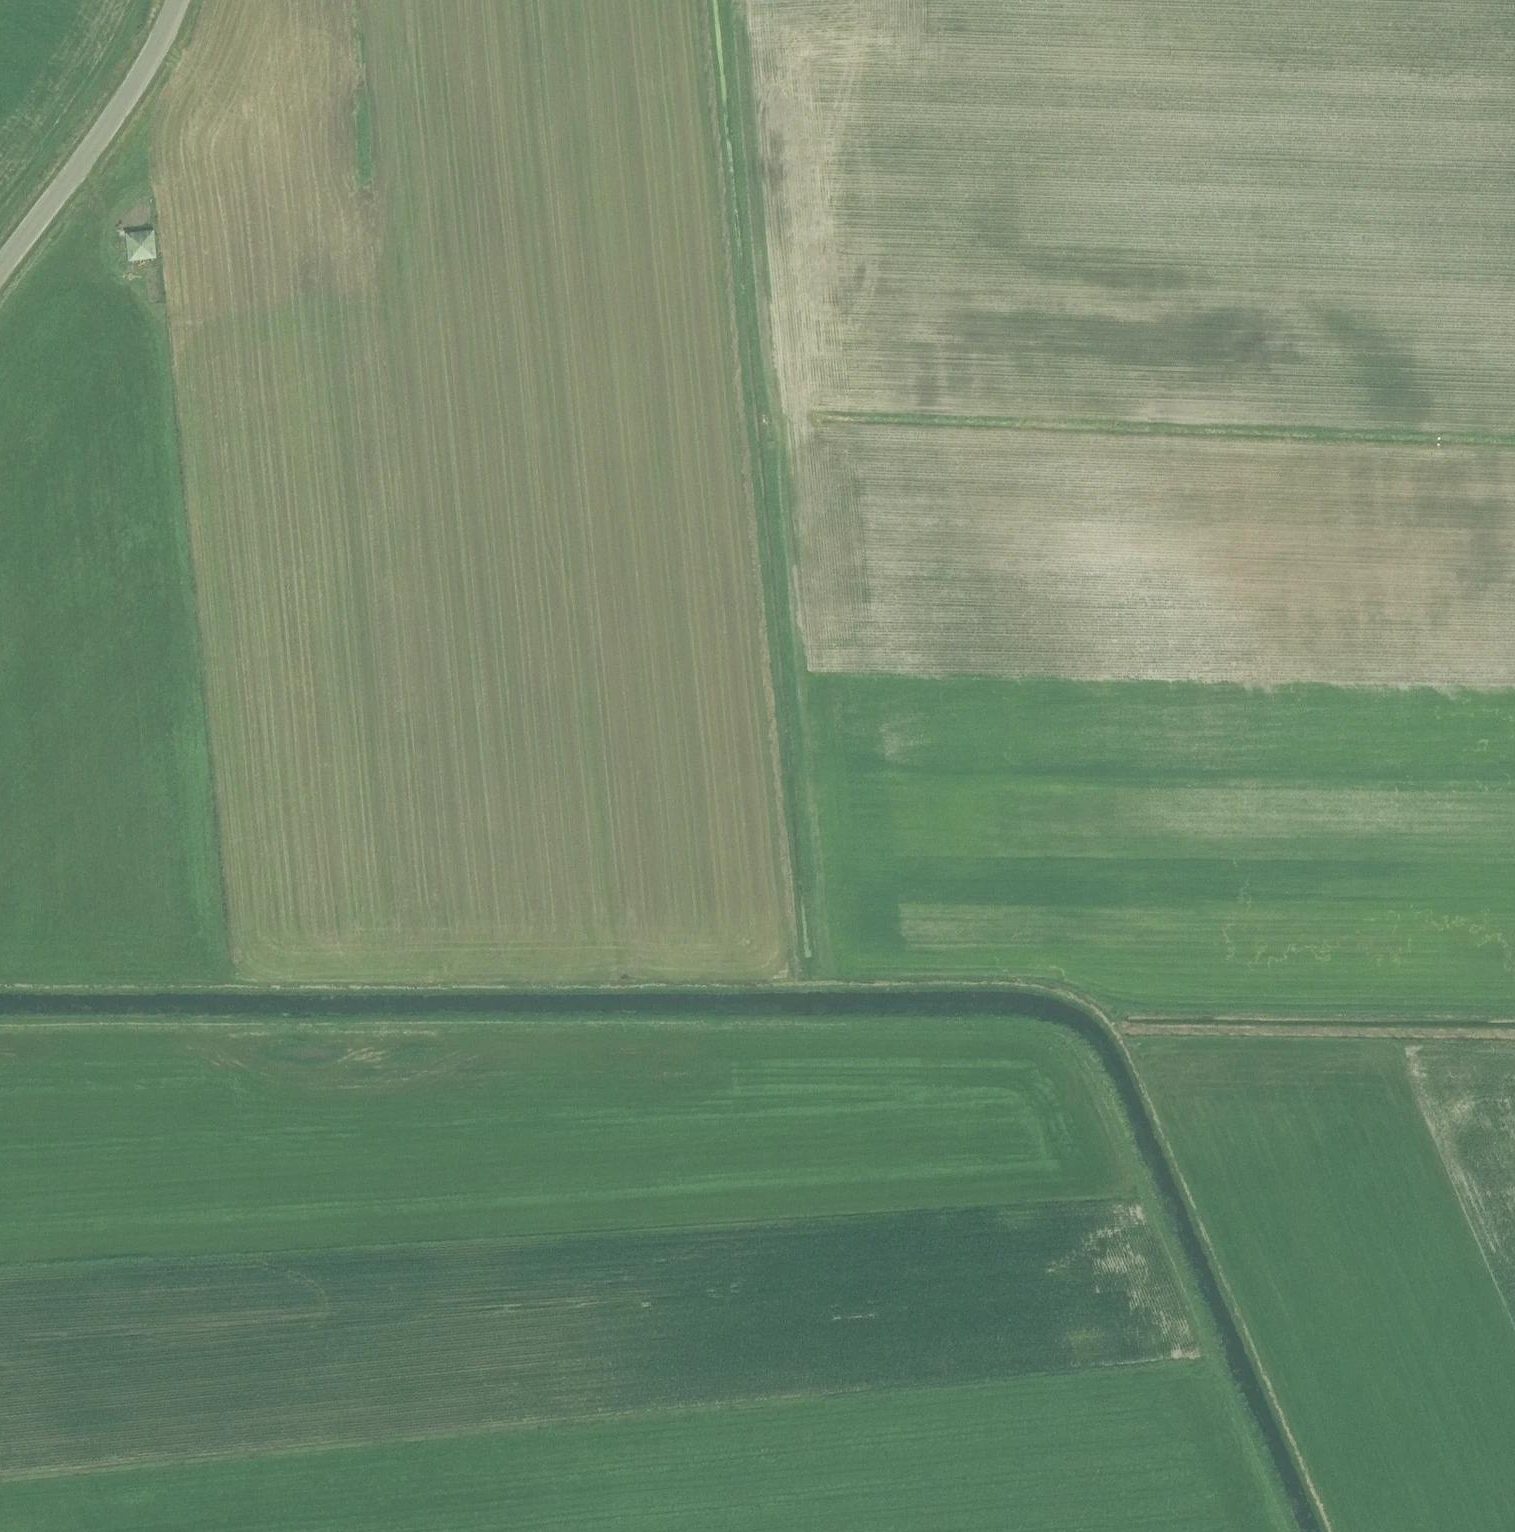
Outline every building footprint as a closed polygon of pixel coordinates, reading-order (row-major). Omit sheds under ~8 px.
[(153,230),(124,232),(127,260),(156,257),(153,230)]
